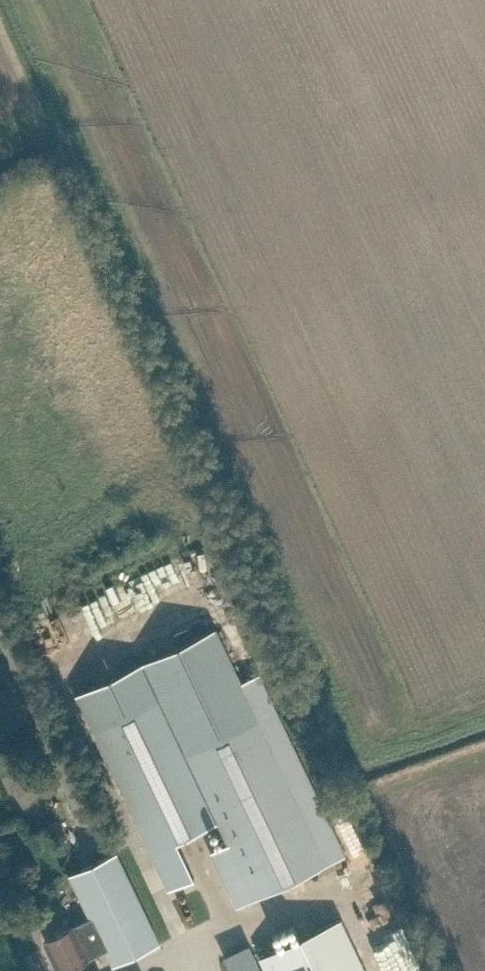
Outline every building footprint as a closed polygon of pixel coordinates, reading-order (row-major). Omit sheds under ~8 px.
[(277,709),(187,752),(161,698),(96,729),(154,851),(219,821),(229,842),(211,851),(237,906),(346,854),(277,709)] [(69,872),(88,912),(103,945),(113,965),(160,940),(116,850),(69,872)] [(88,912),(74,918),(73,928),(47,940),(62,970),(63,970),(90,958),(88,952),(103,945),(88,912)] [(261,956),(268,970),(317,970),(301,937),(261,956)] [(225,955),(233,970),(262,970),(249,944),(225,955)]
